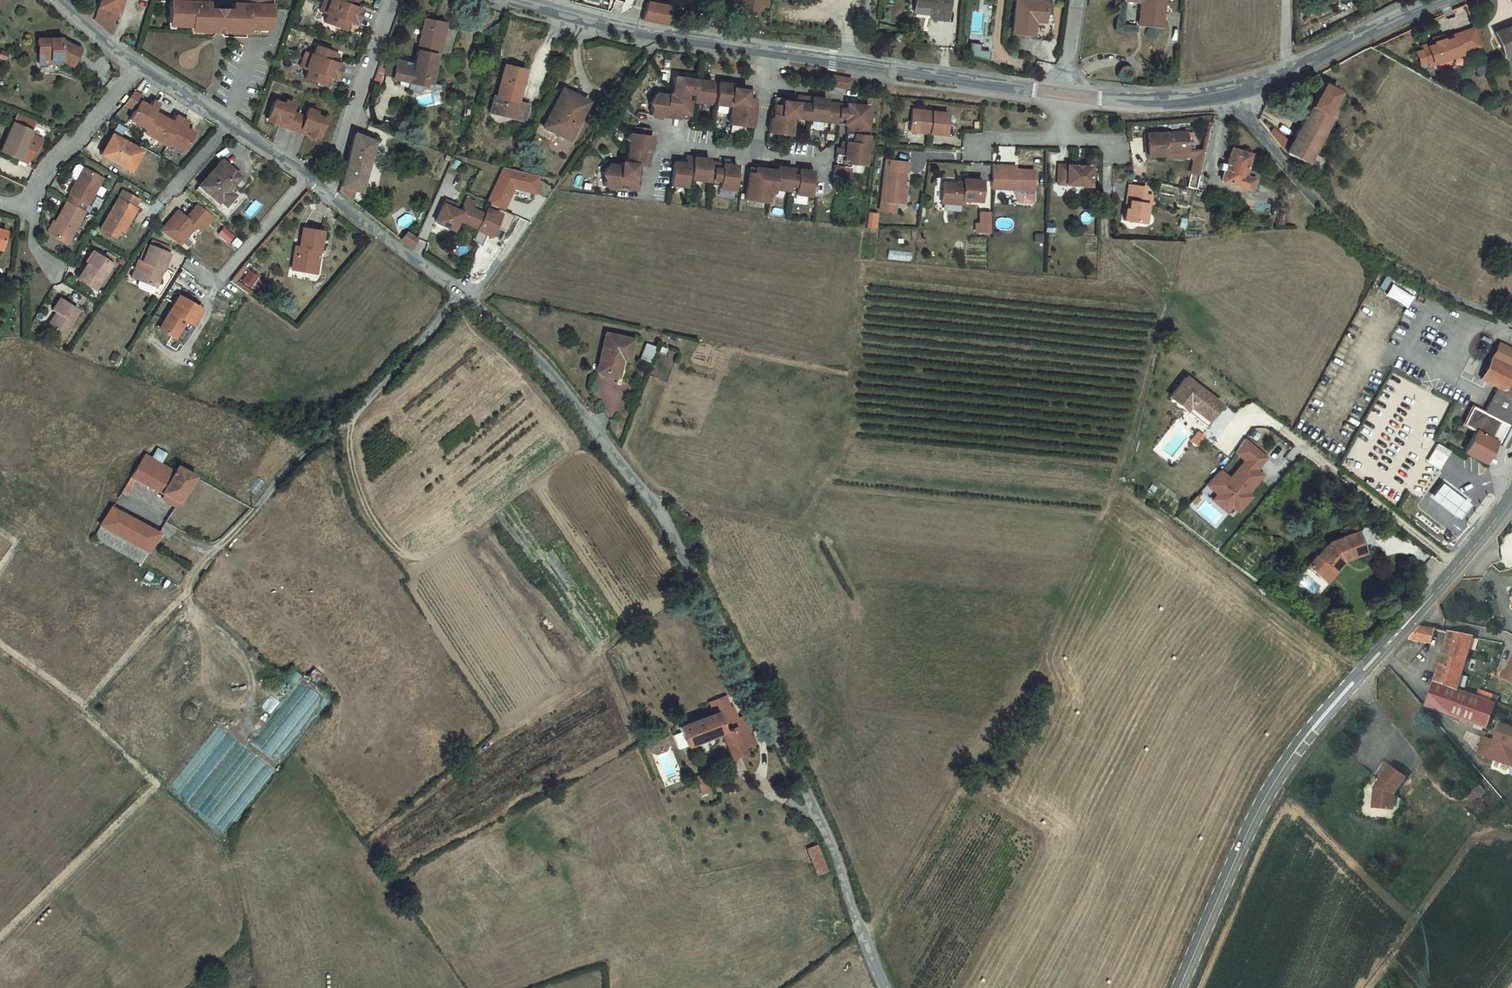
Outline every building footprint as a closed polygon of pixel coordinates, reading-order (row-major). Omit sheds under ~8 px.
[(99,22),(114,34),(126,0),(106,0),(99,22)] [(177,1),(177,8),(175,8),(175,28),(183,29),(182,33),(197,34),(205,34),(205,38),(244,40),(245,35),(253,35),(267,36),(267,31),(275,32),(276,11),(275,11),(275,4),(275,0),(245,0),(245,3),(245,10),(238,10),(238,17),(228,16),(228,24),(221,23),(221,16),(213,16),(214,9),(206,9),(207,2),(207,0),(177,0),(177,1)] [(349,0),(344,0),(341,7),(339,6),(333,20),(335,21),(332,30),(354,38),(356,31),(354,31),(355,29),(364,32),(369,18),(361,14),(361,13),(364,13),(366,7),(349,0)] [(737,7),(753,11),(755,1),(763,3),(764,0),(738,0),(737,7)] [(912,1),(923,2),(921,17),(943,20),(945,0),(912,0),(912,1)] [(1044,3),(1022,0),(1014,0),(1011,32),(1031,34),(1032,22),(1042,23),(1044,4),(1044,3)] [(1137,1),(1133,26),(1156,28),(1158,0),(1122,0),(1137,1)] [(648,1),(642,17),(670,24),(674,7),(648,1)] [(339,6),(333,4),(328,18),(333,20),(339,6)] [(1047,42),(1052,4),(1044,4),(1042,23),(1032,22),(1031,34),(1030,37),(1030,39),(1047,42)] [(418,64),(400,60),(396,77),(402,78),(402,81),(427,86),(428,82),(436,84),(439,69),(436,68),(442,43),(444,43),(448,25),(441,24),(431,22),(429,30),(425,29),(418,64)] [(1469,52),(1478,49),(1470,30),(1461,34),(1469,52)] [(1501,35),(1509,59),(1511,58),(1511,32),(1501,35)] [(1461,59),(1460,55),(1469,52),(1461,34),(1416,50),(1426,72),(1461,59)] [(63,40),(40,41),(41,58),(53,57),(53,62),(64,61),(73,66),(81,51),(63,41),(63,40)] [(978,45),(969,44),(968,57),(979,60),(987,62),(989,53),(978,52),(978,45)] [(345,62),(323,53),(320,62),(317,61),(312,75),(314,76),(311,85),(333,93),(335,87),(333,86),(334,84),(342,87),(348,73),(339,69),(340,68),(342,68),(345,62)] [(53,57),(41,58),(42,65),(64,64),(64,61),(53,62),(53,57)] [(387,75),(396,77),(400,60),(390,58),(387,75)] [(317,61),(312,59),(306,73),(312,75),(317,61)] [(518,102),(526,71),(507,67),(499,97),(495,96),(491,113),(524,122),(529,105),(518,102)] [(850,79),(831,76),(830,84),(849,87),(850,79)] [(706,82),(676,79),(674,93),(669,95),(657,94),(650,104),(654,104),(652,116),(667,117),(668,112),(689,115),(691,101),(688,101),(689,94),(696,94),(695,102),(711,104),(711,100),(718,100),(717,104),(734,106),(732,124),(754,126),(755,113),(754,113),(756,95),(734,92),(735,86),(720,84),(719,87),(706,85),(706,82)] [(1333,94),(1320,87),(1294,136),(1272,125),(1269,130),(1288,152),(1307,165),(1312,154),(1329,121),(1323,115),(1327,107),(1333,94)] [(567,89),(552,118),(558,122),(573,93),(567,89)] [(139,92),(129,103),(139,110),(132,120),(142,126),(141,129),(145,132),(158,113),(162,106),(156,102),(153,107),(145,102),(147,97),(139,92)] [(592,102),(573,93),(558,122),(552,118),(547,128),(571,141),(592,102)] [(784,100),(776,99),(774,120),(772,120),(770,135),(793,137),(795,119),(826,123),(827,119),(854,122),(853,126),(851,125),(849,142),(845,142),(844,150),(848,150),(847,156),(838,155),(836,174),(851,176),(852,165),(865,166),(872,109),(862,108),(862,104),(847,102),(847,109),(841,108),(841,105),(820,103),(821,100),(799,98),(798,105),(784,103),(784,100)] [(299,110),(290,106),(289,110),(279,106),(273,123),(283,127),(284,124),(292,127),(290,133),(304,139),(306,133),(314,136),(313,138),(324,142),(330,125),(320,122),(322,118),(313,115),(312,118),(310,123),(296,117),(298,113),(299,110)] [(174,124),(158,113),(145,132),(167,146),(169,144),(184,121),(178,117),(174,124)] [(312,118),(298,113),(296,117),(310,123),(312,118)] [(952,117),(918,115),(917,133),(937,134),(937,139),(951,140),(952,117)] [(37,124),(18,116),(14,126),(33,133),(37,124)] [(190,125),(184,121),(169,144),(184,153),(195,136),(187,131),(190,125)] [(283,127),(273,123),(272,126),(290,133),(292,127),(284,124),(283,127)] [(33,133),(14,126),(3,155),(22,162),(31,137),(33,133)] [(651,129),(636,127),(635,135),(630,134),(626,140),(630,143),(628,164),(623,163),(622,167),(610,165),(604,176),(607,176),(606,187),(638,191),(639,183),(636,182),(638,165),(650,166),(653,143),(650,143),(651,129)] [(1192,151),(1170,151),(1170,154),(1170,156),(1200,156),(1194,177),(1195,178),(1203,179),(1216,128),(1213,127),(1207,151),(1192,151)] [(134,146),(109,132),(99,152),(123,167),(134,146)] [(1192,132),(1153,132),(1153,154),(1170,154),(1170,151),(1192,151),(1192,132)] [(314,136),(306,133),(304,139),(322,146),(324,142),(313,138),(314,136)] [(375,143),(358,136),(358,137),(349,168),(343,188),(358,192),(363,173),(369,148),(374,149),(375,143)] [(31,137),(22,162),(30,165),(43,150),(44,142),(31,137)] [(141,149),(134,146),(123,167),(129,170),(141,149)] [(374,149),(369,148),(363,173),(367,174),(374,149)] [(1231,154),(1222,188),(1254,194),(1256,181),(1247,178),(1251,159),(1231,154)] [(1323,161),(1312,154),(1307,165),(1317,171),(1323,161)] [(687,164),(676,163),(672,186),(687,188),(688,180),(707,182),(708,180),(722,182),(721,190),(735,192),(739,166),(703,161),(704,159),(688,156),(687,164)] [(912,164),(888,160),(882,203),(903,206),(906,176),(910,176),(912,164)] [(240,178),(221,161),(196,189),(215,206),(217,203),(222,207),(232,195),(228,191),(240,178)] [(778,171),(756,168),(754,186),(749,185),(747,200),(769,203),(771,189),(791,191),(791,187),(798,187),(797,195),(812,197),(815,172),(779,167),(778,171)] [(1006,167),(996,167),(996,190),(1017,190),(1038,191),(1038,171),(1020,171),(1006,171),(1006,167)] [(536,194),(541,177),(506,168),(490,205),(499,209),(506,212),(516,189),(536,194)] [(70,206),(83,214),(87,206),(90,208),(104,182),(81,169),(78,170),(73,178),(74,181),(79,183),(71,197),(74,199),(69,206),(70,206)] [(1093,170),(1060,169),(1060,188),(1092,189),(1093,170)] [(1203,179),(1195,178),(1191,192),(1199,194),(1203,179)] [(958,189),(946,188),(945,210),(963,211),(964,204),(984,204),(985,184),(964,184),(964,187),(964,189),(958,189)] [(1146,187),(1129,185),(1128,199),(1131,200),(1130,208),(1127,207),(1125,220),(1146,222),(1148,204),(1153,204),(1153,194),(1146,193),(1146,187)] [(354,201),(358,192),(343,188),(342,192),(354,201)] [(1038,191),(1017,190),(1017,192),(1023,203),(1036,204),(1038,202),(1038,191)] [(137,200),(122,193),(102,229),(116,237),(121,229),(124,231),(127,224),(125,223),(137,200)] [(457,206),(447,201),(437,222),(454,230),(459,220),(479,229),(486,214),(473,209),(476,202),(467,199),(464,205),(465,206),(462,213),(455,210),(457,206)] [(180,212),(163,233),(182,247),(197,228),(202,232),(214,218),(199,205),(188,219),(180,212)] [(87,216),(83,214),(70,206),(52,237),(70,246),(87,216)] [(488,209),(486,214),(479,229),(479,230),(488,234),(492,236),(496,227),(502,215),(497,213),(488,209)] [(502,215),(496,227),(507,232),(514,216),(506,212),(499,209),(497,213),(502,215)] [(875,228),(876,213),(866,212),(865,227),(875,228)] [(985,216),(984,227),(994,227),(994,216),(985,216)] [(325,234),(306,230),(302,254),(298,253),(295,274),(316,278),(320,252),(324,252),(325,234)] [(488,234),(479,230),(474,239),(477,242),(483,244),(488,234)] [(408,233),(403,241),(413,249),(415,246),(418,239),(408,233)] [(6,255),(10,238),(0,235),(0,253),(6,255)] [(154,240),(152,245),(169,251),(171,247),(154,240)] [(152,245),(151,244),(144,261),(140,260),(134,277),(141,280),(139,284),(141,287),(153,292),(156,290),(157,286),(158,286),(171,252),(169,251),(152,245)] [(113,269),(97,258),(91,268),(88,268),(78,282),(95,295),(113,269)] [(227,280),(243,293),(257,277),(241,264),(227,280)] [(1390,283),(1384,295),(1405,307),(1411,296),(1390,283)] [(79,312),(62,300),(55,310),(59,314),(50,327),(65,338),(74,325),(71,322),(79,312)] [(204,314),(183,300),(163,333),(184,347),(204,314)] [(633,337),(607,332),(599,364),(619,369),(622,353),(628,355),(633,337)] [(648,361),(653,346),(644,343),(638,358),(648,361)] [(1503,348),(1485,385),(1498,391),(1487,413),(1473,406),(1462,427),(1472,433),(1462,454),(1484,467),(1497,445),(1507,424),(1511,415),(1511,353),(1503,348)] [(619,369),(599,364),(598,370),(617,375),(619,369)] [(1220,404),(1185,377),(1169,398),(1186,410),(1189,406),(1207,421),(1220,404)] [(1189,406),(1186,410),(1207,427),(1223,407),(1220,404),(1207,421),(1189,406)] [(1507,424),(1497,445),(1509,452),(1511,446),(1511,427),(1507,424)] [(1243,439),(1235,453),(1239,457),(1249,444),(1243,439)] [(1433,443),(1424,462),(1438,469),(1447,449),(1433,443)] [(1221,472),(1207,487),(1218,495),(1234,507),(1240,512),(1253,497),(1249,494),(1246,492),(1249,488),(1251,490),(1263,475),(1256,469),(1266,457),(1249,444),(1239,457),(1246,462),(1237,474),(1238,475),(1233,482),(1232,480),(1221,472)] [(175,477),(144,455),(120,493),(128,499),(139,482),(177,504),(190,480),(178,472),(175,477)] [(1433,498),(1461,519),(1471,505),(1444,484),(1433,498)] [(1234,507),(1218,495),(1214,501),(1229,513),(1234,507)] [(156,533),(113,505),(101,524),(145,552),(156,533)] [(145,552),(101,524),(93,537),(138,565),(145,552)] [(1365,550),(1358,530),(1329,539),(1324,547),(1322,545),(1306,566),(1321,577),(1331,564),(1334,567),(1340,558),(1345,557),(1365,550)] [(1336,569),(1345,557),(1340,558),(1334,567),(1331,564),(1321,577),(1327,581),(1336,569)] [(1430,640),(1435,626),(1423,624),(1419,622),(1395,651),(1408,659),(1424,639),(1430,640)] [(1470,631),(1445,627),(1432,679),(1455,686),(1470,631)] [(1502,672),(1511,677),(1511,676),(1511,654),(1502,672)] [(1485,724),(1493,699),(1487,697),(1478,694),(1455,686),(1432,679),(1426,705),(1485,724)] [(251,742),(270,756),(318,693),(311,688),(295,709),(294,708),(309,688),(299,680),(251,742)] [(1481,687),(1478,694),(1487,697),(1490,690),(1481,687)] [(267,713),(276,703),(270,696),(260,707),(267,713)] [(712,710),(715,716),(725,711),(722,705),(712,710)] [(725,711),(730,722),(734,720),(729,709),(725,711)] [(715,716),(677,734),(685,753),(722,737),(732,760),(743,755),(742,752),(741,750),(733,728),(730,722),(725,711),(715,716)] [(734,720),(730,722),(733,728),(742,724),(740,717),(734,720)] [(1492,737),(1509,743),(1511,744),(1511,725),(1497,720),(1492,737)] [(742,724),(733,728),(741,750),(753,744),(744,723),(742,724)] [(214,790),(245,748),(217,727),(171,791),(216,824),(222,815),(226,818),(224,820),(230,824),(241,809),(214,790)] [(1503,760),(1509,743),(1492,737),(1482,734),(1477,752),(1503,760)] [(1503,760),(1511,763),(1511,744),(1509,743),(1503,760)] [(1408,773),(1393,762),(1382,777),(1383,778),(1378,785),(1377,795),(1380,796),(1379,803),(1391,804),(1396,797),(1397,789),(1408,773)] [(703,781),(694,785),(697,792),(706,788),(703,781)] [(706,788),(697,792),(701,801),(710,797),(706,788)] [(815,844),(804,848),(814,876),(826,871),(815,844)]
